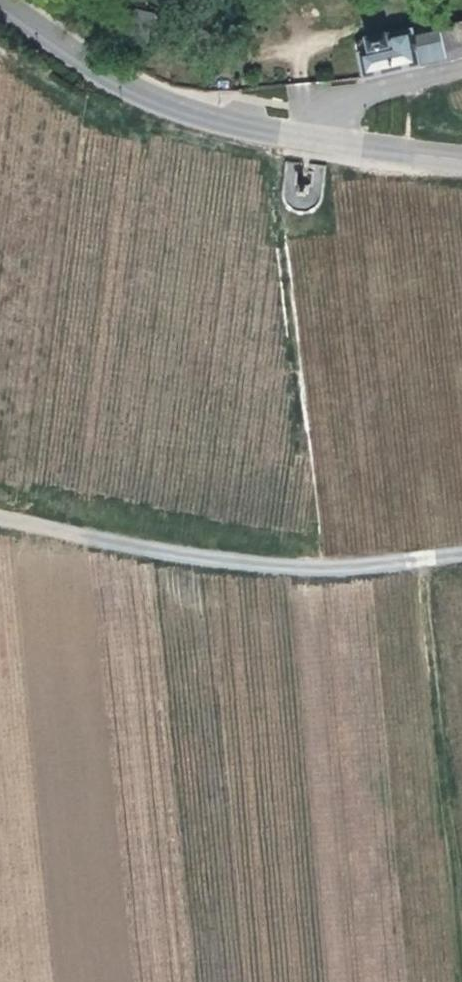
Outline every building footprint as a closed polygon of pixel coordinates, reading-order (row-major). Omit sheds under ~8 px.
[(460,23),(438,28),(445,62),(455,59),(461,57),(461,22),(460,23)] [(357,53),(362,80),(394,73),(418,68),(411,29),(364,39),(366,51),(357,53)]
